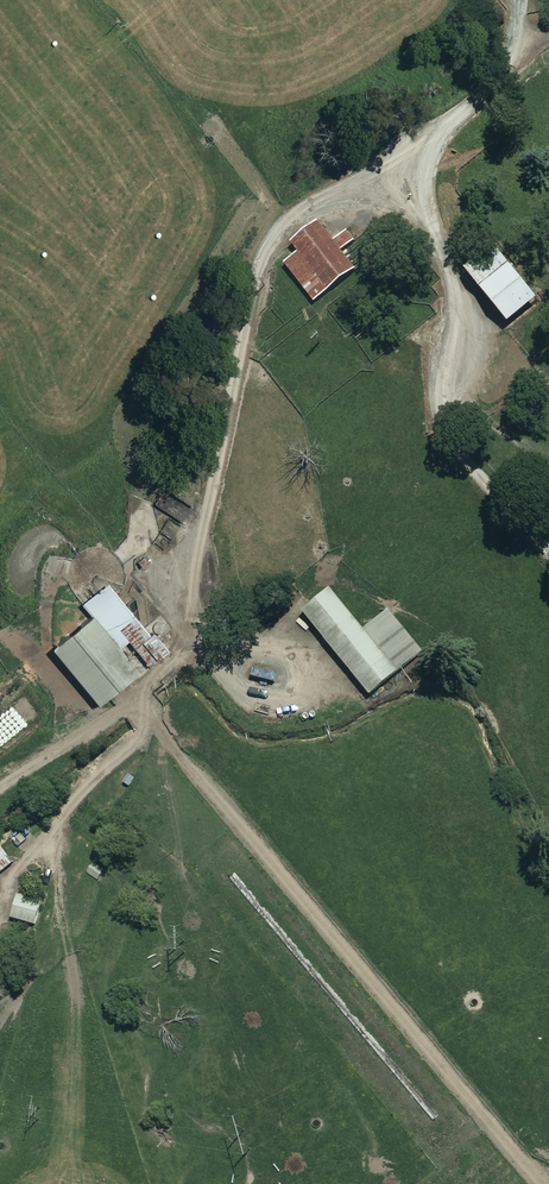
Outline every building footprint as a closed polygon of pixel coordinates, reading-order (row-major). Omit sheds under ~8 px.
[(318,223),(292,244),(299,252),(284,264),(313,301),(355,268),(341,251),(356,240),(347,230),(333,241),(318,223)] [(537,299),(495,246),(465,270),(507,323),(537,299)] [(190,508),(162,490),(154,504),(181,522),(190,508)] [(144,629),(107,584),(81,604),(90,616),(50,648),(96,704),(141,667),(123,644),(127,641),(147,665),(166,649),(147,626),(144,629)] [(363,630),(330,589),(314,601),(302,611),(357,680),(369,695),(422,652),(388,610),(363,630)] [(278,672),(256,666),(253,677),(276,683),(278,672)] [(0,846),(0,873),(13,863),(0,846)] [(42,901),(18,894),(11,917),(36,924),(42,901)]
